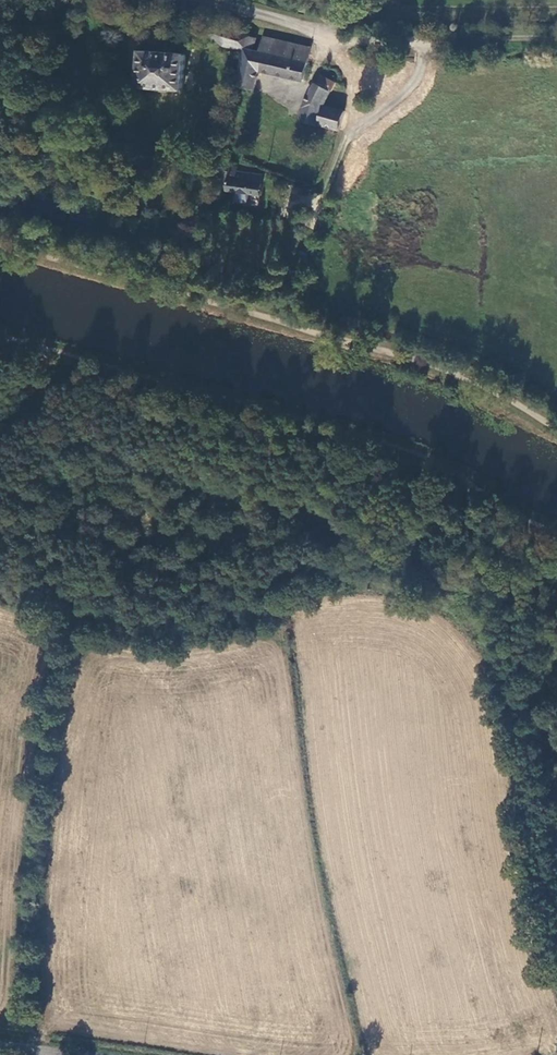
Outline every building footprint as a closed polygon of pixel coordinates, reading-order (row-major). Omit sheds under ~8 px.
[(244,50),(246,34),(244,31),(211,21),(209,32),(222,43),(244,50)] [(253,40),(246,34),(244,50),(237,84),(255,88),(260,69),(301,80),(309,50),(262,39),(259,53),(251,52),(253,40)] [(185,51),(142,49),(140,84),(182,88),(185,51)] [(324,105),(333,84),(320,77),(317,85),(313,83),(301,109),(297,120),(314,127),(315,125),(340,131),(345,111),(324,105)] [(316,154),(309,151),(306,159),(313,162),(316,154)] [(224,186),(222,193),(234,194),(248,194),(257,194),(259,177),(234,174),(233,180),(227,180),(226,187),(224,186)] [(248,194),(234,194),(234,204),(247,204),(248,194)]
